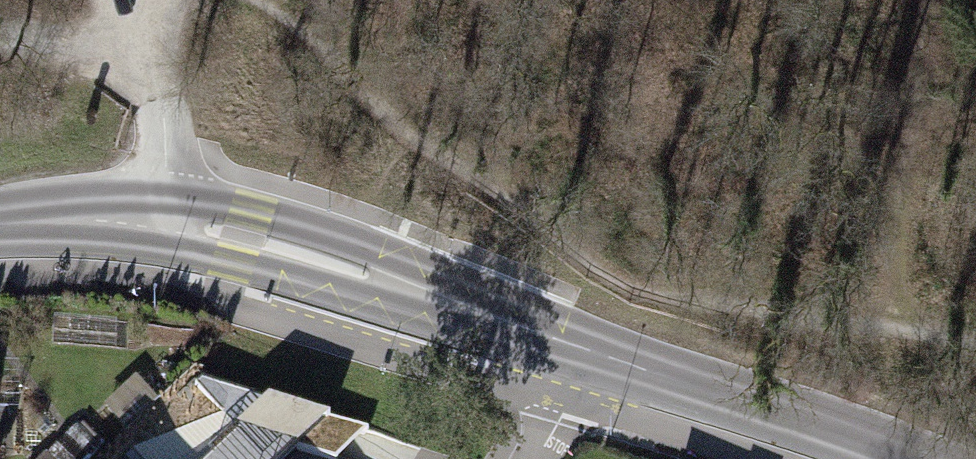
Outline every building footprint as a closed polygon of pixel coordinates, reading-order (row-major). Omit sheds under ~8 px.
[(45,458),(97,458),(103,454),(78,428),(45,458)]
